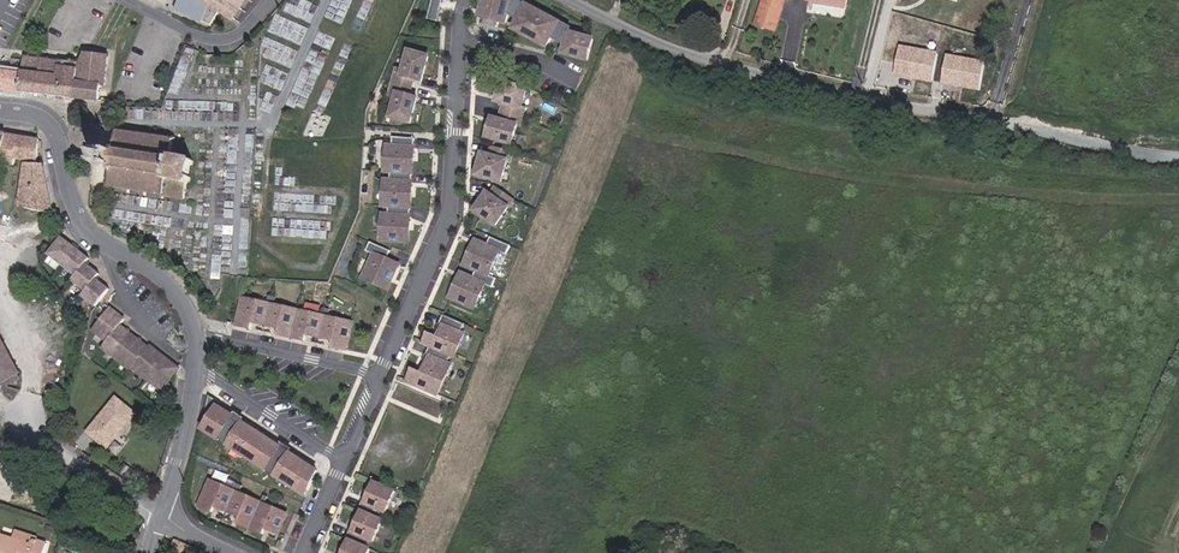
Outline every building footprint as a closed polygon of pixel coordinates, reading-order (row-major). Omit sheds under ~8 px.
[(182,3),(180,8),(178,12),(204,23),(215,7),(220,10),(224,13),(232,18),(244,0),(175,0),(182,3)] [(514,0),(485,0),(480,17),(488,19),(498,22),(506,24),(509,14),(511,5),(513,5),(514,0)] [(526,5),(526,4),(520,0),(514,0),(513,5),(511,5),(509,14),(519,20),(523,12),(522,11),(526,5)] [(785,0),(763,0),(755,25),(775,31),(785,0)] [(530,38),(543,14),(526,5),(522,11),(523,12),(519,20),(514,29),(530,38)] [(210,25),(220,10),(215,7),(204,23),(210,25)] [(438,22),(441,9),(431,7),(428,20),(438,22)] [(551,38),(556,29),(557,30),(561,23),(543,14),(530,38),(547,47),(551,38)] [(566,46),(569,33),(566,31),(569,26),(561,22),(561,23),(557,30),(556,29),(551,38),(566,46)] [(588,60),(593,39),(569,33),(566,46),(564,54),(588,60)] [(935,52),(899,45),(893,75),(930,82),(935,52)] [(82,63),(61,60),(61,62),(27,57),(27,52),(25,52),(22,70),(21,92),(108,102),(112,71),(107,71),(108,56),(85,54),(82,63)] [(422,82),(429,57),(409,52),(405,70),(397,68),(393,83),(410,87),(412,79),(422,82)] [(984,60),(945,54),(940,83),(979,90),(984,60)] [(22,70),(7,68),(7,72),(2,72),(2,67),(0,67),(0,90),(21,92),(22,70)] [(522,107),(527,89),(502,82),(497,101),(503,103),(501,111),(522,117),(525,108),(522,107)] [(411,123),(418,98),(408,96),(410,87),(393,83),(390,97),(397,99),(392,118),(411,123)] [(512,144),(517,125),(520,126),(522,117),(501,111),(499,120),(492,118),(487,137),(512,144)] [(171,155),(172,141),(175,139),(174,137),(171,139),(155,137),(155,134),(152,133),(152,136),(138,134),(138,131),(136,131),(135,134),(118,131),(116,128),(113,129),(116,133),(114,148),(111,171),(109,185),(105,188),(107,190),(111,188),(128,191),(128,194),(130,194),(130,191),(145,193),(144,196),(146,197),(147,193),(162,196),(162,199),(164,199),(164,196),(185,199),(187,184),(188,184),(188,182),(190,182),(191,178),(189,177),(190,165),(193,166),(193,161),(191,161),(191,159),(187,158),(187,160),(177,159),(178,154),(173,153),(172,156),(171,155)] [(37,163),(39,140),(6,134),(2,164),(15,166),(16,159),(26,161),(37,163)] [(413,173),(415,139),(393,138),(393,147),(387,146),(385,171),(391,172),(413,173)] [(501,182),(507,161),(510,162),(513,153),(488,146),(486,155),(483,154),(477,175),(501,182)] [(111,171),(114,148),(111,147),(111,149),(110,149),(110,151),(100,150),(100,148),(97,147),(97,149),(95,149),(93,164),(95,164),(95,166),(97,167),(97,165),(107,166),(107,168),(109,168),(108,170),(111,171)] [(29,177),(24,208),(54,214),(44,164),(37,163),(26,161),(23,176),(29,177)] [(411,208),(413,173),(391,172),(390,181),(385,180),(383,206),(389,206),(411,208)] [(24,208),(29,177),(23,176),(19,206),(24,208)] [(496,225),(513,200),(495,187),(490,195),(488,193),(475,211),(496,225)] [(409,242),(411,208),(389,206),(388,215),(383,215),(381,240),(409,242)] [(90,259),(62,237),(49,255),(77,276),(86,264),(90,259)] [(489,276),(499,251),(507,255),(511,246),(491,237),(487,245),(475,240),(465,265),(476,270),(489,276)] [(388,289),(399,264),(387,259),(391,251),(371,242),(367,251),(375,255),(364,279),(388,289)] [(86,292),(96,279),(100,274),(86,264),(77,276),(73,281),(86,292)] [(474,309),(485,284),(493,288),(497,279),(489,276),(476,270),(473,278),(461,273),(450,298),(474,309)] [(97,307),(110,290),(96,279),(86,292),(83,296),(97,307)] [(266,325),(270,304),(267,303),(243,298),(237,326),(251,329),(253,322),(266,325)] [(291,338),(297,310),(274,305),(270,304),(266,325),(279,328),(277,335),(291,338)] [(121,326),(125,320),(112,309),(94,331),(108,342),(121,326)] [(320,337),(324,316),(321,315),(297,310),(291,338),(305,341),(307,334),(320,337)] [(461,333),(464,324),(443,315),(439,324),(443,326),(438,337),(429,333),(424,344),(429,346),(451,356),(454,357),(465,334),(461,333)] [(346,350),(352,322),(328,317),(324,316),(320,337),(333,340),(331,347),(346,350)] [(133,369),(149,348),(121,326),(108,342),(103,348),(132,370),(133,369)] [(0,339),(0,385),(19,374),(0,339)] [(162,391),(179,368),(151,346),(149,348),(133,369),(162,391)] [(438,395),(451,366),(447,364),(451,356),(429,346),(426,354),(429,356),(422,372),(413,368),(407,382),(438,395)] [(218,406),(221,403),(209,395),(202,427),(204,428),(218,406)] [(107,448),(136,414),(116,398),(88,432),(107,448)] [(219,439),(233,416),(218,406),(204,428),(203,429),(219,439)] [(228,445),(243,423),(237,419),(233,416),(219,439),(228,445)] [(244,455),(258,433),(243,423),(228,445),(244,455)] [(268,467),(281,447),(258,433),(244,455),(253,462),(255,459),(268,467)] [(276,476),(290,453),(287,451),(281,447),(268,467),(266,470),(276,476)] [(293,484),(306,464),(290,453),(276,476),(291,486),(293,484)] [(268,467),(255,459),(253,462),(252,463),(265,471),(266,470),(268,467)] [(308,493),(318,471),(306,464),(293,484),(308,493)] [(139,483),(154,489),(161,470),(146,465),(139,483)] [(228,511),(236,492),(233,490),(211,481),(200,506),(213,512),(215,506),(228,511)] [(386,513),(395,492),(374,483),(366,503),(362,502),(358,511),(362,512),(379,519),(382,511),(386,513)] [(308,493),(293,484),(291,486),(306,496),(308,493)] [(250,529),(261,503),(239,493),(236,492),(228,511),(240,517),(237,523),(250,529)] [(278,534),(287,514),(265,504),(261,503),(250,529),(263,534),(266,528),(278,534)] [(225,517),(228,511),(215,506),(213,512),(225,517)] [(237,523),(240,517),(228,511),(225,517),(237,523)] [(374,541),(382,521),(379,519),(362,512),(353,532),(349,530),(346,539),(349,541),(366,548),(370,540),(374,541)] [(276,540),(278,534),(266,528),(263,534),(276,540)] [(48,544),(38,541),(36,547),(13,539),(1,535),(2,533),(0,533),(0,552),(45,552),(48,544)] [(38,541),(15,533),(13,539),(36,547),(38,541)] [(196,550),(174,540),(171,548),(181,552),(195,552),(196,550)] [(370,550),(366,548),(349,541),(344,552),(369,552),(370,550)]
